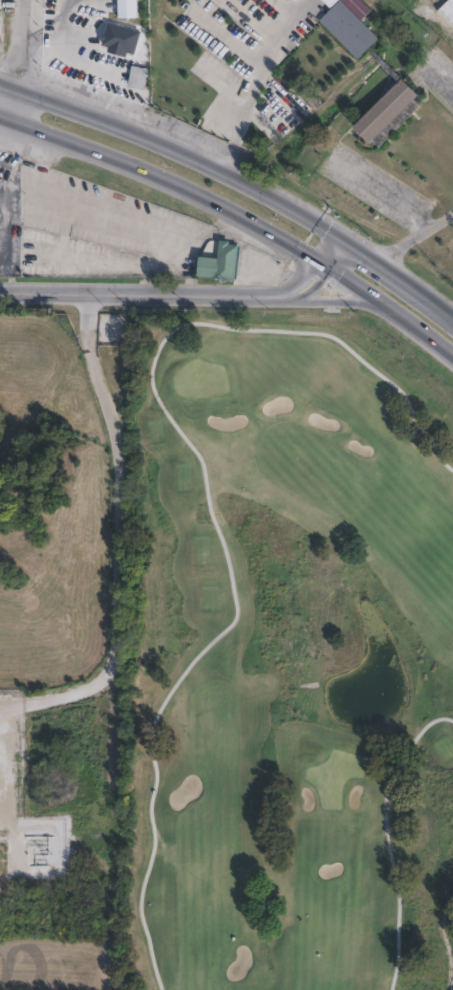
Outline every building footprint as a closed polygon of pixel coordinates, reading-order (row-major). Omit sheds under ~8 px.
[(319,21),(339,0),(341,0),(379,39),(370,47),(401,79),(418,95),(414,98),(421,105),(379,148),(372,141),(369,144),(353,128),(398,83),(366,51),(358,60),(319,21)] [(124,34),(112,69),(68,52),(76,28),(103,38),(107,28),(124,34)] [(132,65),(148,68),(144,89),(127,88),(130,75),(128,74),(130,66),(132,67),(132,65)] [(240,245),(237,278),(200,276),(201,260),(206,260),(206,258),(220,259),(221,240),(231,241),(231,244),(240,245)]
